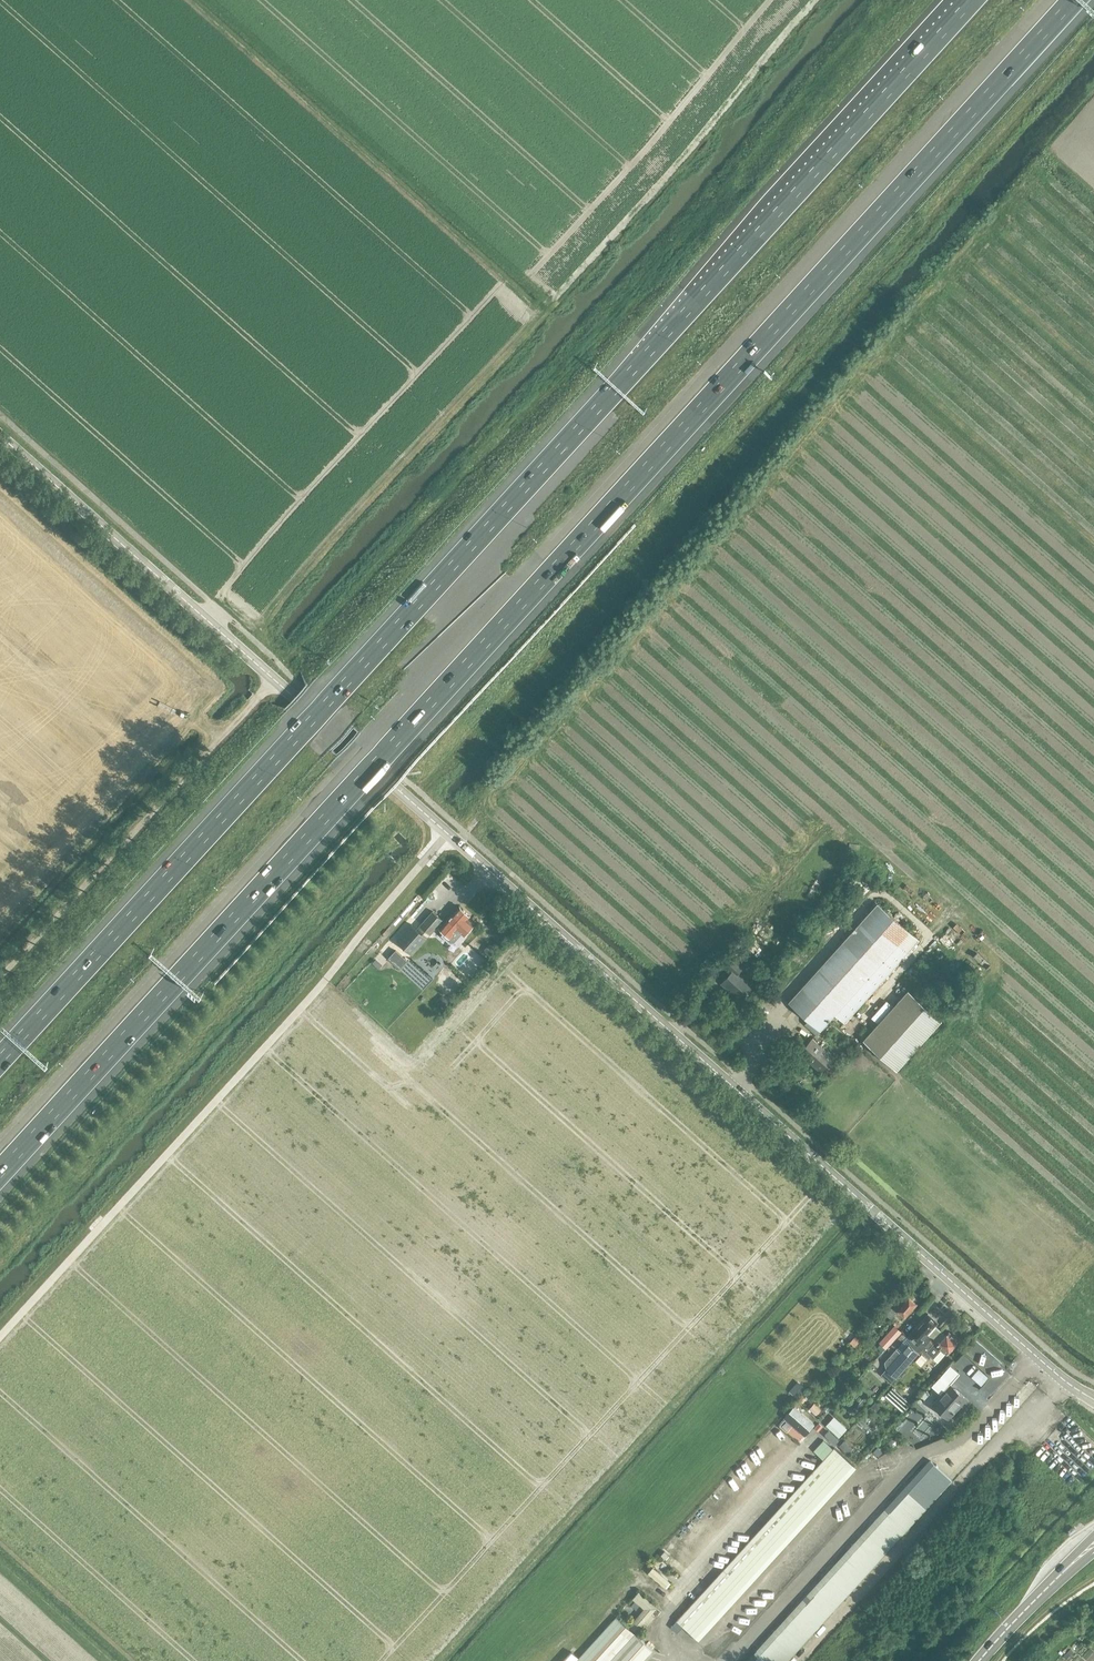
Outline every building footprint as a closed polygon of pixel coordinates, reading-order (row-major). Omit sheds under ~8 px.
[(249,689),(248,691),(252,695),(250,697),(248,700),(244,696),(243,697),(248,703),(256,694),(249,689)] [(408,842),(409,840),(399,831),(392,838),(401,847),(402,846),(394,838),(397,836),(399,834),(408,842)] [(835,941),(840,946),(790,1002),(821,1030),(836,1014),(846,1022),(905,957),(907,958),(919,945),(917,943),(920,940),(879,903),(874,898),(855,919),(861,923),(859,925),(853,921),(835,941)] [(460,906),(446,922),(433,910),(421,923),(432,933),(438,926),(440,928),(445,932),(443,935),(451,942),(455,942),(463,933),(465,935),(474,924),(468,918),(470,915),(460,906)] [(423,934),(412,923),(396,940),(408,951),(423,934)] [(406,960),(396,951),(391,956),(401,965),(406,960)] [(740,999),(754,983),(739,970),(745,964),(734,954),(723,967),(729,973),(721,982),(740,999)] [(863,1039),(897,1070),(942,1020),(908,989),(893,1006),(885,998),(870,1015),(878,1022),(863,1039)] [(821,1070),(834,1056),(812,1037),(799,1051),(821,1070)] [(918,1303),(917,1302),(909,1295),(895,1310),(893,1308),(888,1313),(892,1318),(899,1310),(906,1316),(918,1303)] [(938,1322),(928,1313),(907,1336),(913,1341),(910,1344),(909,1343),(904,1339),(884,1361),(886,1369),(881,1374),(892,1383),(896,1378),(919,1352),(923,1347),(932,1338),(932,1337),(927,1333),(938,1322)] [(938,1344),(932,1338),(923,1347),(934,1357),(943,1348),(948,1353),(959,1340),(950,1332),(938,1344)] [(886,1348),(894,1339),(888,1334),(880,1343),(886,1348)] [(932,1385),(941,1394),(938,1397),(942,1400),(936,1407),(949,1419),(961,1405),(963,1406),(969,1400),(951,1384),(960,1373),(955,1368),(958,1365),(954,1361),(950,1364),(932,1385)] [(980,1367),(973,1374),(982,1382),(989,1375),(980,1367)] [(898,1407),(899,1406),(904,1411),(911,1403),(906,1398),(893,1387),(885,1395),(898,1407)] [(795,1406),(784,1417),(804,1435),(814,1424),(795,1406)] [(835,1414),(826,1423),(840,1435),(848,1426),(835,1414)] [(823,1458),(693,1602),(677,1620),(683,1626),(698,1640),(856,1467),(834,1447),(833,1448),(823,1439),(814,1450),(823,1458)] [(748,1660),(787,1660),(952,1480),(930,1460),(757,1650),(758,1650),(748,1660)] [(666,1587),(672,1580),(655,1564),(649,1570),(666,1587)] [(644,1608),(628,1627),(635,1633),(644,1622),(648,1625),(655,1616),(652,1613),(657,1607),(639,1592),(635,1594),(633,1598),(644,1608)] [(653,1650),(635,1633),(628,1627),(621,1620),(618,1617),(616,1616),(579,1657),(572,1651),(563,1660),(643,1660),(653,1650)] [(683,1626),(677,1620),(671,1627),(684,1638),(688,1633),(682,1627),(683,1626)]
